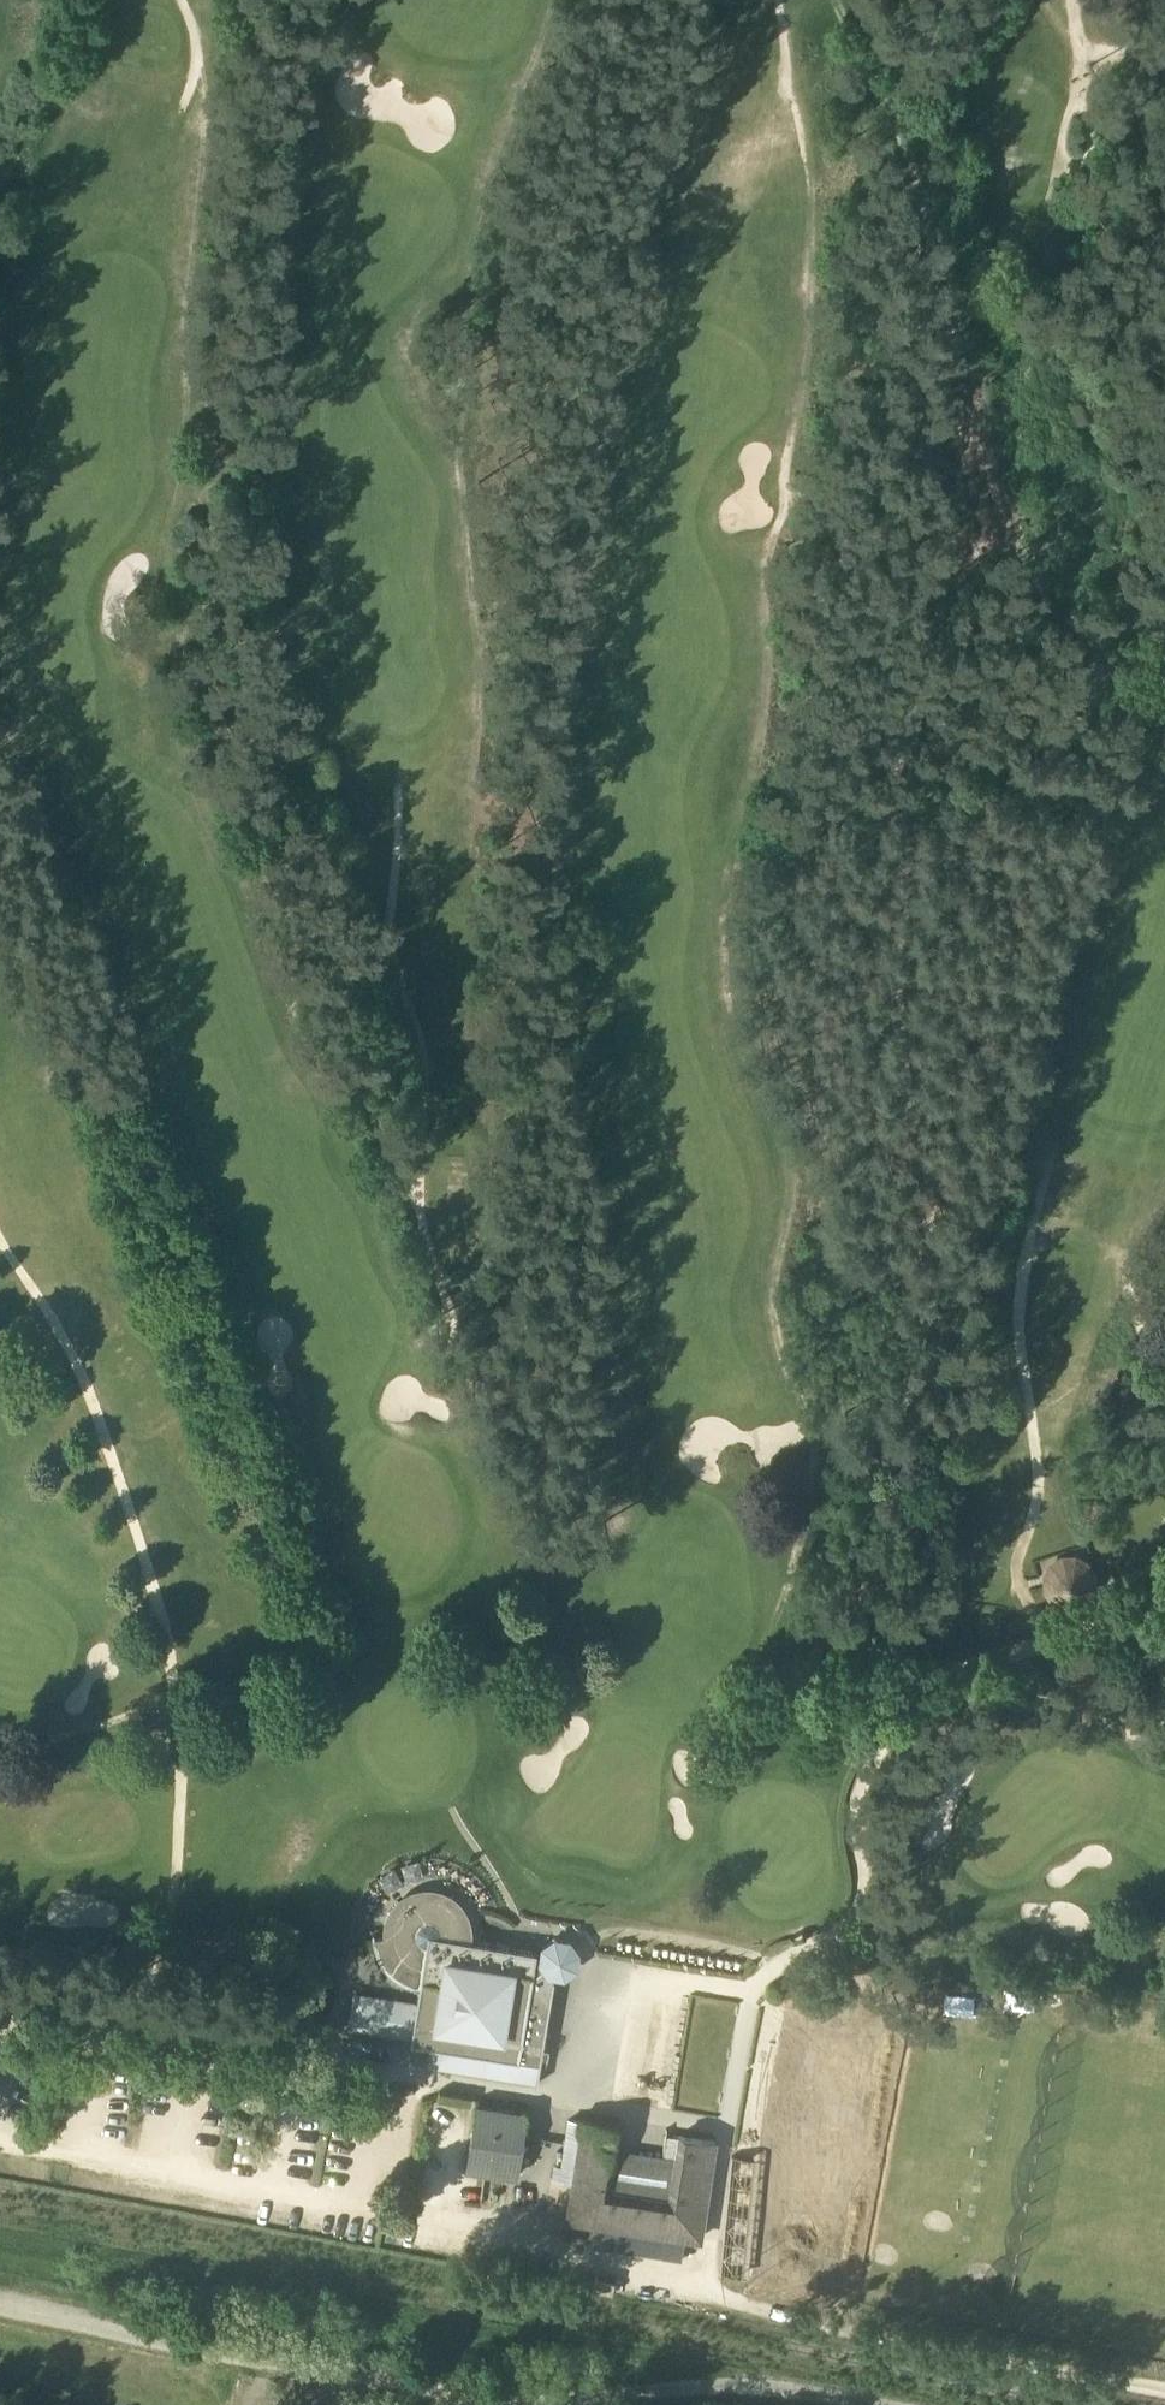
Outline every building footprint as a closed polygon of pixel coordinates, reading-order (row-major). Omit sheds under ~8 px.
[(1082,1587),(1083,1556),(1044,1554),(1043,1586),(1082,1587)] [(352,2025),(412,2035),(411,2042),(435,2045),(433,2058),(449,2060),(449,2064),(536,2077),(549,1990),(551,1976),(565,1977),(578,1968),(580,1950),(571,1937),(553,1934),(540,1944),(537,1951),(472,1941),(472,1940),(462,1939),(462,1929),(459,1921),(455,1913),(449,1906),(442,1902),(433,1899),(425,1899),(411,1903),(410,1901),(403,1906),(405,1908),(402,1911),(397,1919),(394,1927),(394,1936),(384,1937),(375,1938),(374,1933),(373,1933),(373,1934),(373,1935),(373,1936),(373,1937),(373,1938),(373,1940),(374,1943),(375,1946),(375,1949),(377,1952),(378,1955),(379,1958),(381,1961),(382,1964),(384,1966),(386,1969),(389,1971),(391,1973),(393,1976),(396,1978),(399,1979),(401,1981),(404,1982),(407,1984),(410,1985),(413,1986),(417,1986),(419,1987),(417,2005),(357,1995),(352,2025)] [(813,2159),(760,2161),(764,2273),(852,2270),(849,2143),(897,1995),(847,1979),(832,2022),(849,2028),(813,2138),(813,2159)] [(525,2113),(476,2105),(467,2165),(516,2172),(525,2113)] [(715,2140),(666,2133),(662,2162),(615,2155),(619,2125),(582,2120),(581,2122),(569,2120),(560,2178),(574,2180),(568,2218),(700,2238),(715,2140)]
